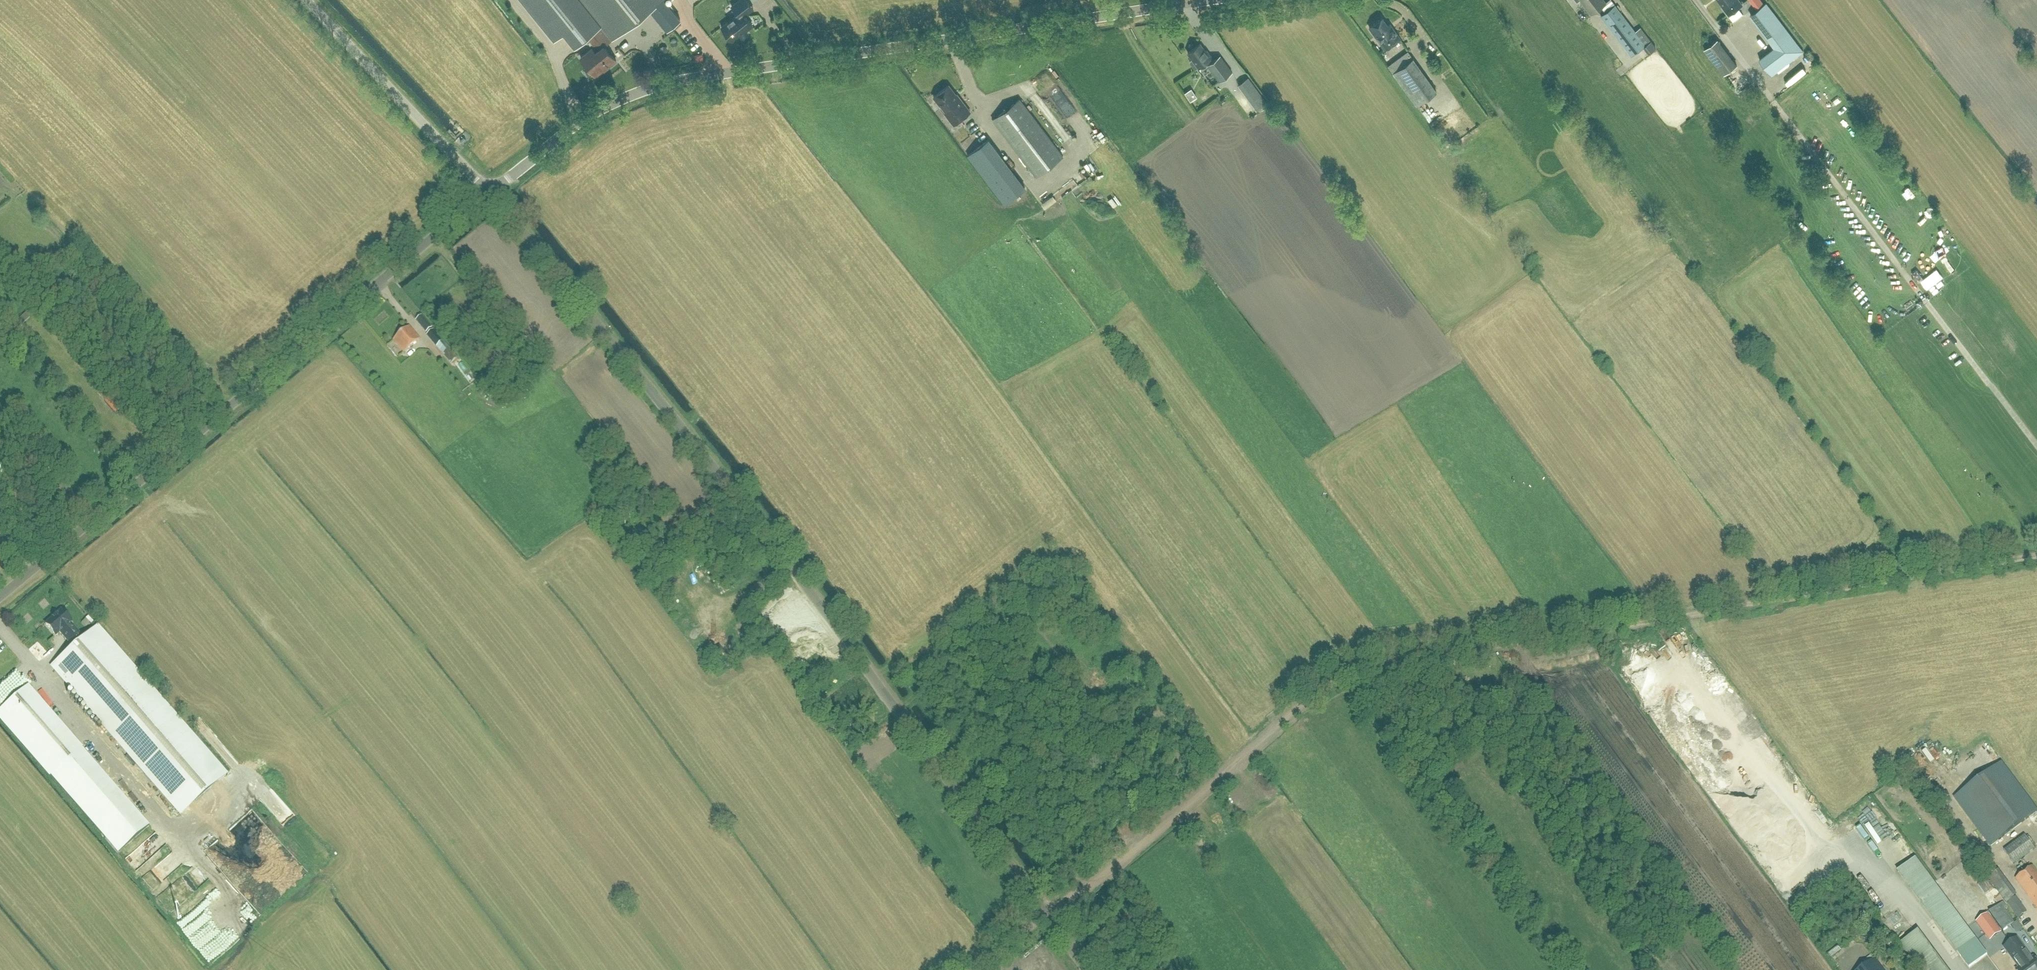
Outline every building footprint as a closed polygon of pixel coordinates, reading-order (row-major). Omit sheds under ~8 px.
[(555,38),(564,31),(576,45),(580,41),(587,42),(590,39),(594,44),(581,55),(595,73),(603,67),(604,68),(616,59),(604,44),(649,7),(658,0),(524,0),(555,38)] [(649,7),(658,18),(667,28),(672,24),(680,18),(675,11),(671,7),(668,3),(666,0),(658,0),(649,7)] [(738,34),(740,37),(748,31),(746,29),(752,24),(745,14),(753,7),(748,0),(737,0),(731,5),(737,13),(722,25),(732,39),(738,34)] [(1583,2),(1582,2),(1590,12),(1604,2),(1603,0),(1582,0),(1583,2)] [(1742,4),(1740,0),(1719,0),(1729,14),(1742,4)] [(1772,74),(1803,50),(1791,34),(1766,1),(1764,3),(1757,8),(1750,13),(1775,46),(1759,58),(1772,74)] [(1634,30),(1632,28),(1614,4),(1599,15),(1630,55),(1642,46),(1648,52),(1656,46),(1650,39),(1650,40),(1640,26),(1634,30)] [(1739,9),(1728,17),(1731,22),(1742,14),(1739,9)] [(1390,28),(1381,16),(1368,25),(1384,48),(1399,37),(1392,27),(1390,28)] [(1718,38),(1704,48),(1723,74),(1738,64),(1718,38)] [(1212,60),(1199,42),(1187,51),(1198,66),(1204,62),(1206,64),(1212,60)] [(1397,58),(1405,54),(1402,50),(1395,54),(1397,58)] [(1218,80),(1232,71),(1220,54),(1212,60),(1206,64),(1218,80)] [(1416,104),(1435,90),(1412,57),(1392,71),(1416,104)] [(1256,109),(1267,100),(1255,84),(1248,75),(1237,83),(1256,109)] [(958,97),(948,84),(933,95),(942,106),(941,107),(953,123),(970,111),(962,100),(959,96),(958,97)] [(1035,175),(1062,155),(1019,98),(992,119),(1035,175)] [(1435,121),(1429,123),(1432,133),(1438,131),(1435,121)] [(1057,122),(1049,128),(1061,144),(1070,138),(1057,122)] [(997,151),(984,135),(964,150),(976,167),(997,151)] [(1011,168),(990,184),(1003,202),(1024,186),(1011,168)] [(1085,180),(1071,187),(1075,195),(1089,188),(1085,180)] [(1054,195),(1057,199),(1069,190),(1065,185),(1054,195)] [(1045,209),(1056,202),(1052,197),(1042,204),(1045,209)] [(425,332),(431,328),(421,317),(416,321),(425,332)] [(404,353),(420,340),(409,327),(393,341),(404,353)] [(450,364),(458,358),(434,330),(426,336),(450,364)] [(114,401),(102,388),(96,393),(108,406),(115,414),(120,408),(114,401)] [(71,623),(61,611),(56,615),(56,614),(51,618),(52,619),(45,625),(55,637),(60,633),(62,636),(61,636),(69,645),(80,636),(70,624),(71,623)] [(80,625),(84,630),(92,624),(88,619),(80,625)] [(181,815),(226,776),(96,628),(52,666),(181,815)] [(37,660),(43,654),(36,646),(29,653),(37,660)] [(1694,646),(1689,650),(1692,656),(1698,652),(1694,646)] [(1656,665),(1656,656),(1645,656),(1645,665),(1656,665)] [(1694,683),(1697,681),(1691,671),(1687,674),(1694,683)] [(149,827),(27,688),(0,711),(0,718),(118,854),(149,827)] [(3,696),(3,695),(9,695),(13,692),(9,688),(0,688),(0,699),(3,696)] [(1681,714),(1676,716),(1680,726),(1685,725),(1681,714)] [(1694,729),(1690,733),(1695,739),(1700,735),(1694,729)] [(1991,846),(2036,812),(2001,764),(1955,798),(1991,846)] [(223,813),(212,818),(215,825),(226,820),(223,813)] [(1825,816),(1821,819),(1826,827),(1830,824),(1825,816)] [(1820,819),(1815,822),(1822,831),(1826,828),(1820,819)] [(2014,865),(2035,850),(2025,837),(2004,852),(2014,865)] [(2032,866),(2015,879),(2036,909),(2036,873),(2032,866)] [(1988,878),(2007,904),(2016,897),(2017,896),(1998,870),(1988,878)] [(1827,894),(1833,888),(1828,883),(1822,889),(1827,894)] [(2028,913),(2016,897),(2007,904),(2018,919),(2028,913)] [(2000,904),(1988,913),(2002,932),(2014,923),(2000,904)] [(2001,933),(1988,915),(1976,923),(1990,941),(2001,933)] [(201,935),(206,940),(216,930),(211,925),(201,935)] [(1901,947),(1915,969),(1922,969),(1926,967),(1927,969),(1944,969),(1921,934),(1901,947)] [(2010,942),(2010,943),(2025,964),(2025,965),(2029,969),(2036,969),(2036,962),(2034,958),(2032,959),(2016,938),(2010,942)] [(1975,939),(1957,953),(1969,969),(1987,955),(1975,939)] [(2025,965),(2025,964),(2010,943),(2003,948),(2018,969),(2029,969),(2025,965)] [(1876,960),(1862,969),(1883,969),(1876,960)]
